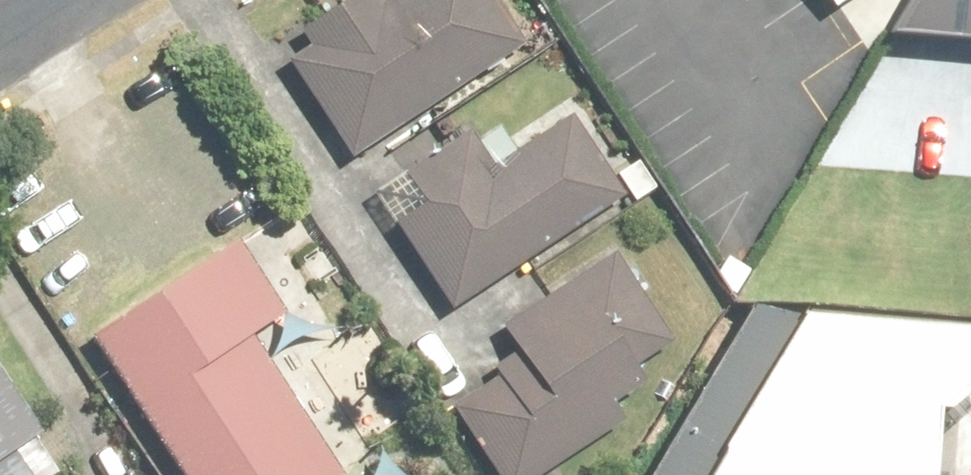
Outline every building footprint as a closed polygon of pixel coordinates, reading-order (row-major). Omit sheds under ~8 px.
[(236,50),(249,72),(204,100),(277,214),(456,102),(392,0),(361,0),(325,23),(312,3),(236,50)] [(786,90),(816,73),(970,85),(970,0),(734,0),(786,90)] [(551,235),(505,159),(414,215),(406,201),(320,253),(381,352),(467,300),(461,290),(551,235)] [(934,230),(933,356),(970,357),(970,230),(934,230)] [(147,308),(19,385),(74,474),(249,474),(196,388),(239,362),(190,282),(147,308)] [(454,405),(382,452),(398,474),(521,474),(548,457),(552,441),(575,426),(557,399),(594,375),(548,306),(437,379),(454,405)] [(734,354),(669,474),(881,474),(883,453),(918,440),(918,366),(734,354)]
